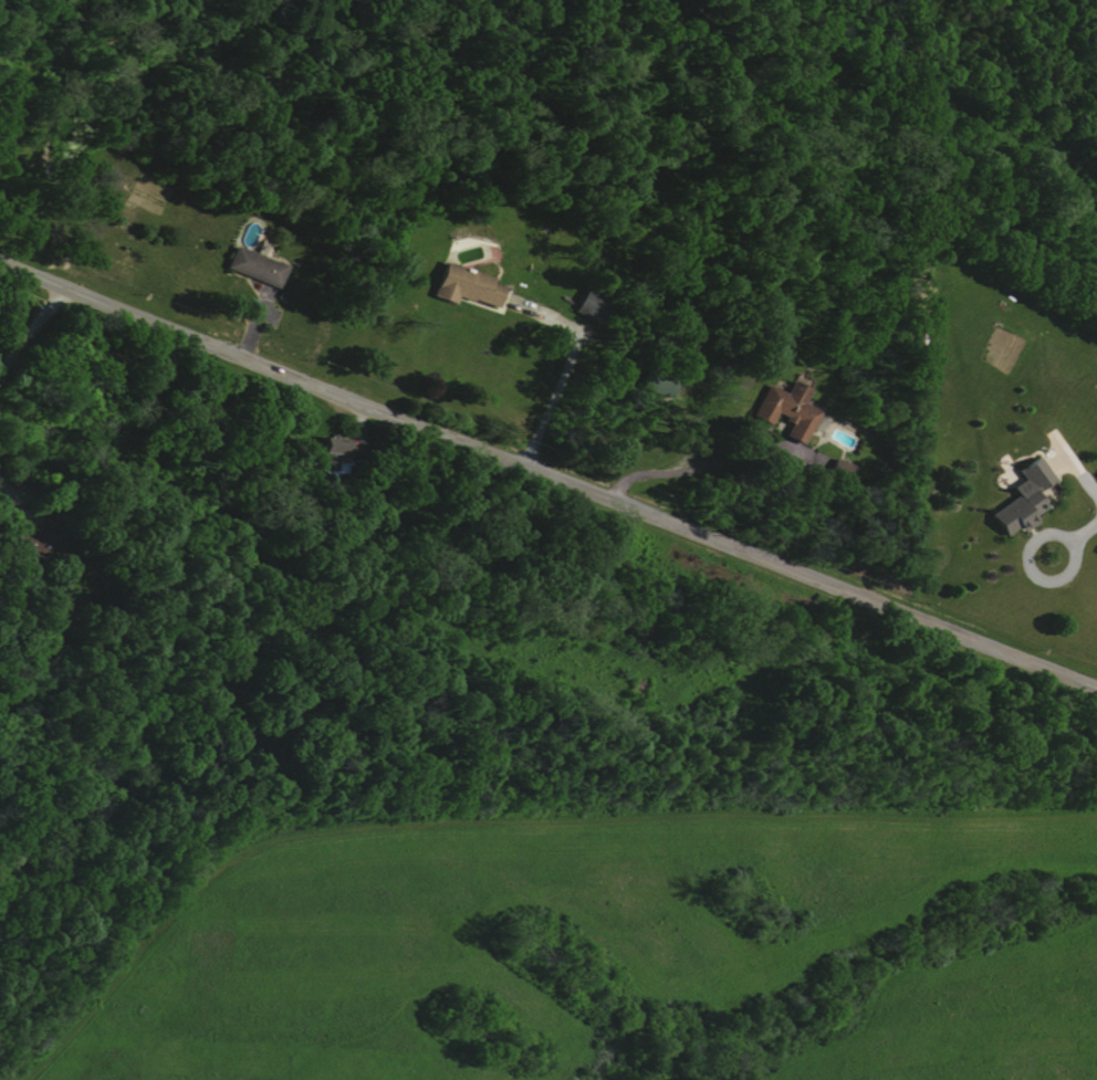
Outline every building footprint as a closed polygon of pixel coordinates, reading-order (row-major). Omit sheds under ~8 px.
[(284,263),(230,247),(223,270),(277,286),(284,263)] [(454,297),(494,308),(500,287),(488,284),(490,276),(440,263),(430,297),(452,303),(454,297)] [(598,324),(608,301),(580,290),(571,313),(598,324)] [(643,370),(636,387),(665,399),(672,382),(643,370)] [(816,410),(800,404),(806,389),(787,381),(783,392),(763,384),(749,418),(768,425),(772,415),(789,421),(782,437),(801,445),(816,410)] [(320,474),(347,475),(348,441),(321,440),(320,474)] [(844,482),(849,466),(812,454),(807,469),(844,482)] [(1043,509),(1032,491),(1051,480),(1037,457),(1015,469),(1022,480),(1010,487),(1016,496),(988,513),(1002,537),(1017,527),(1019,531),(1035,522),(1031,516),(1043,509)]
